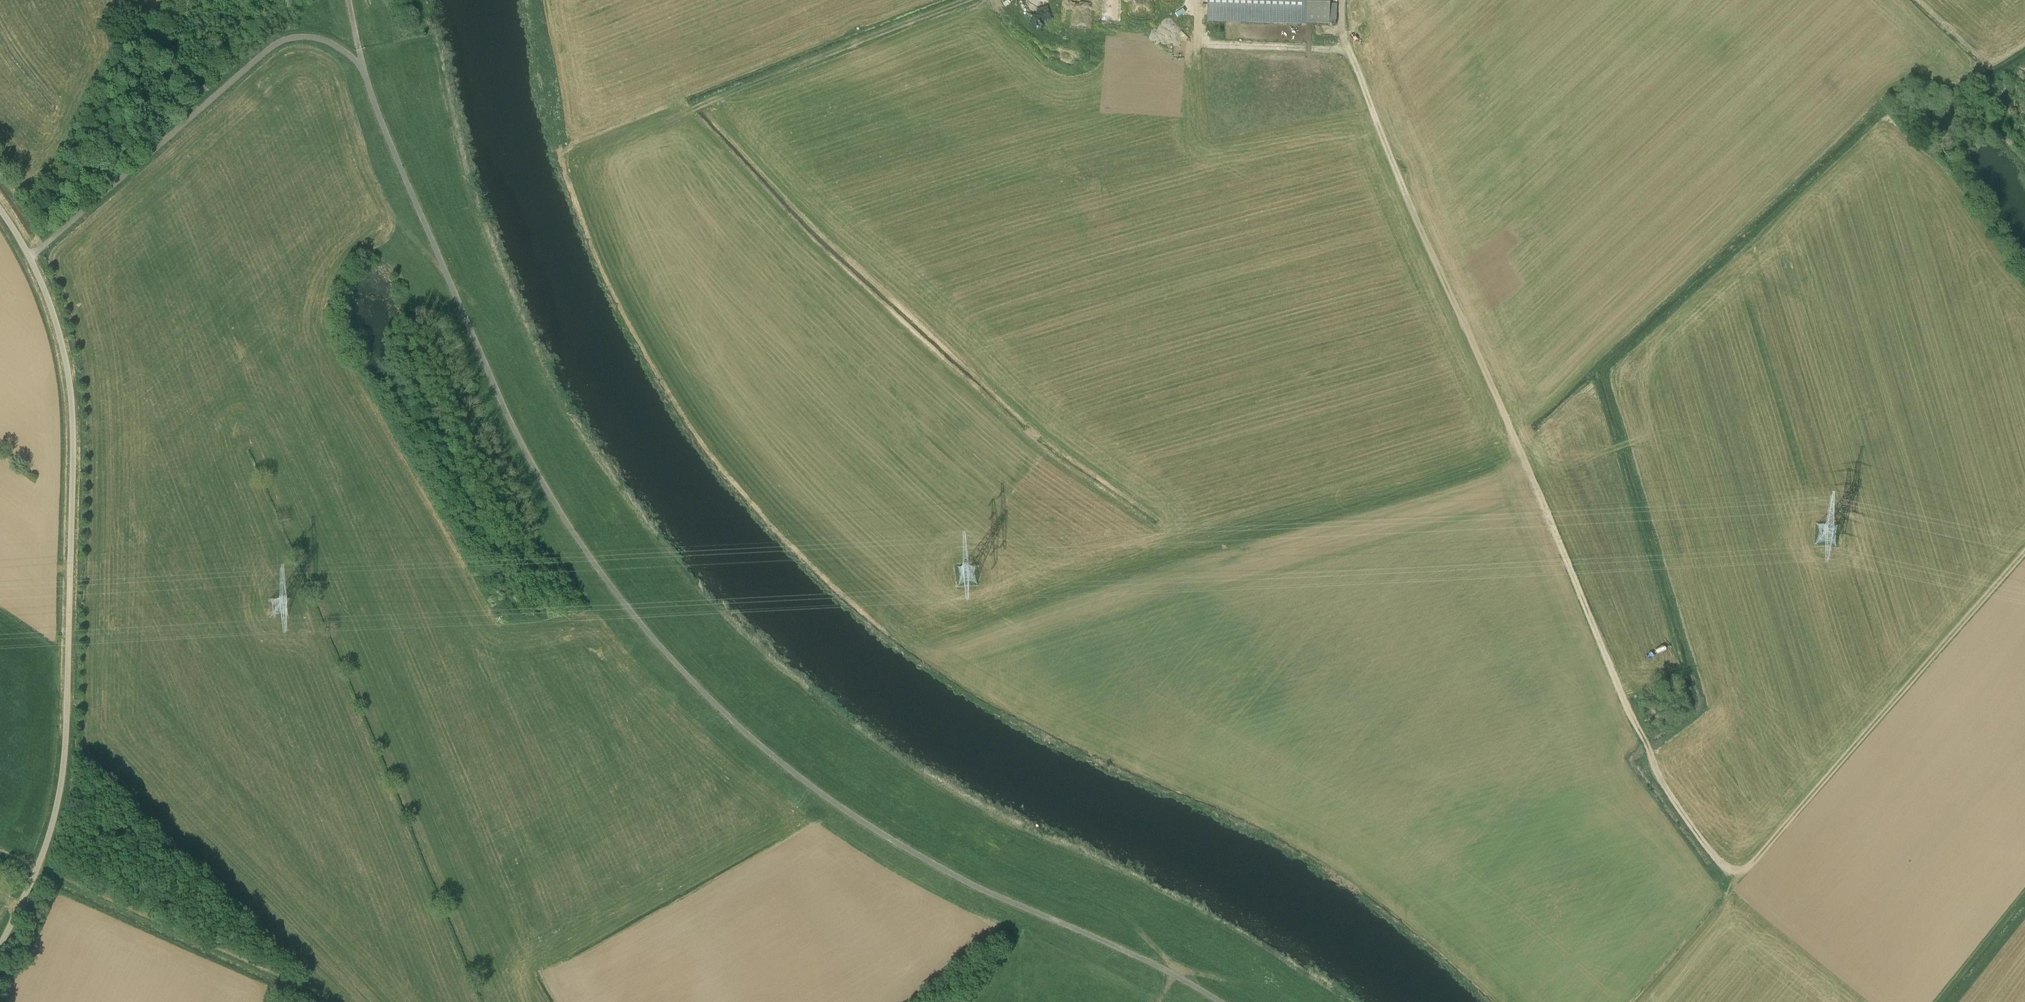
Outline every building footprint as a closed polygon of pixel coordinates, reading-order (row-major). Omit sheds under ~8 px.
[(1208,20),(1251,21),(1306,23),(1329,23),(1330,2),(1307,2),(1307,0),(1208,0),(1208,20)]
